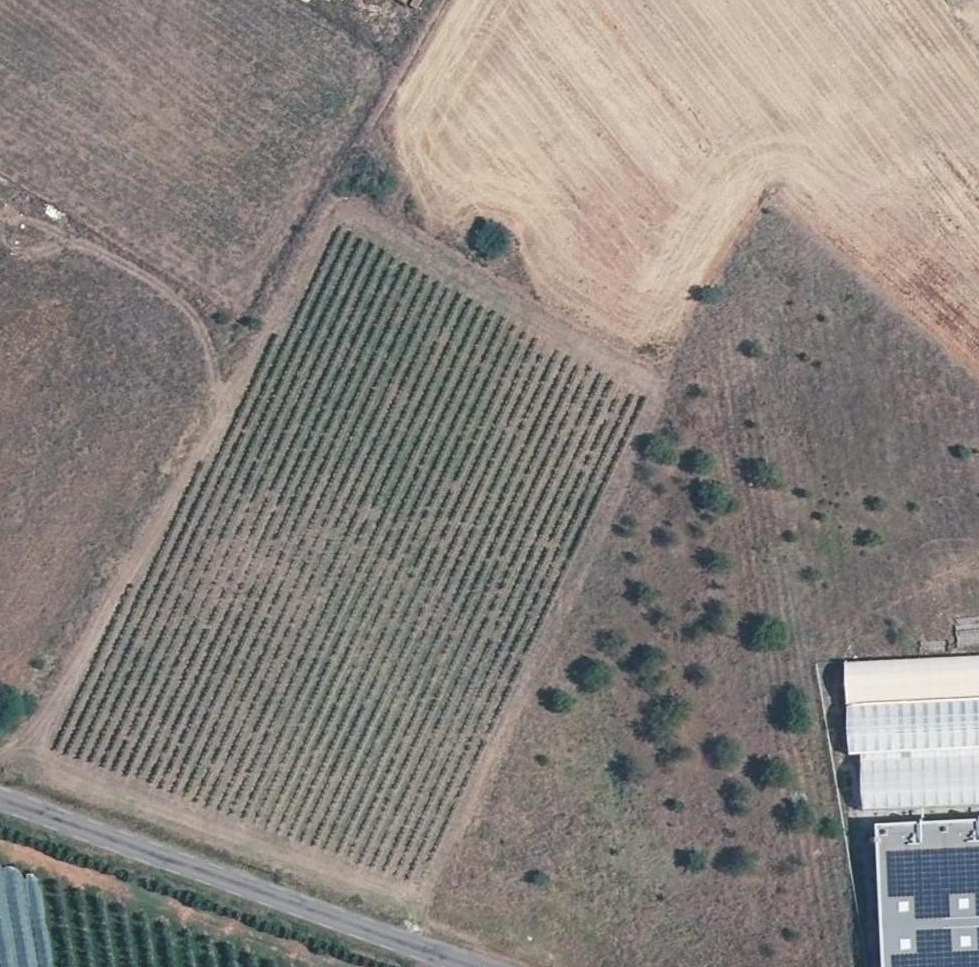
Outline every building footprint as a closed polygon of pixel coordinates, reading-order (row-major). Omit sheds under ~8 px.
[(978,699),(978,657),(845,664),(847,706),(978,699)] [(847,706),(850,755),(858,754),(978,748),(978,699),(847,706)] [(978,805),(978,748),(858,754),(861,811),(978,805)] [(884,832),(892,966),(978,966),(978,827),(884,832)]
